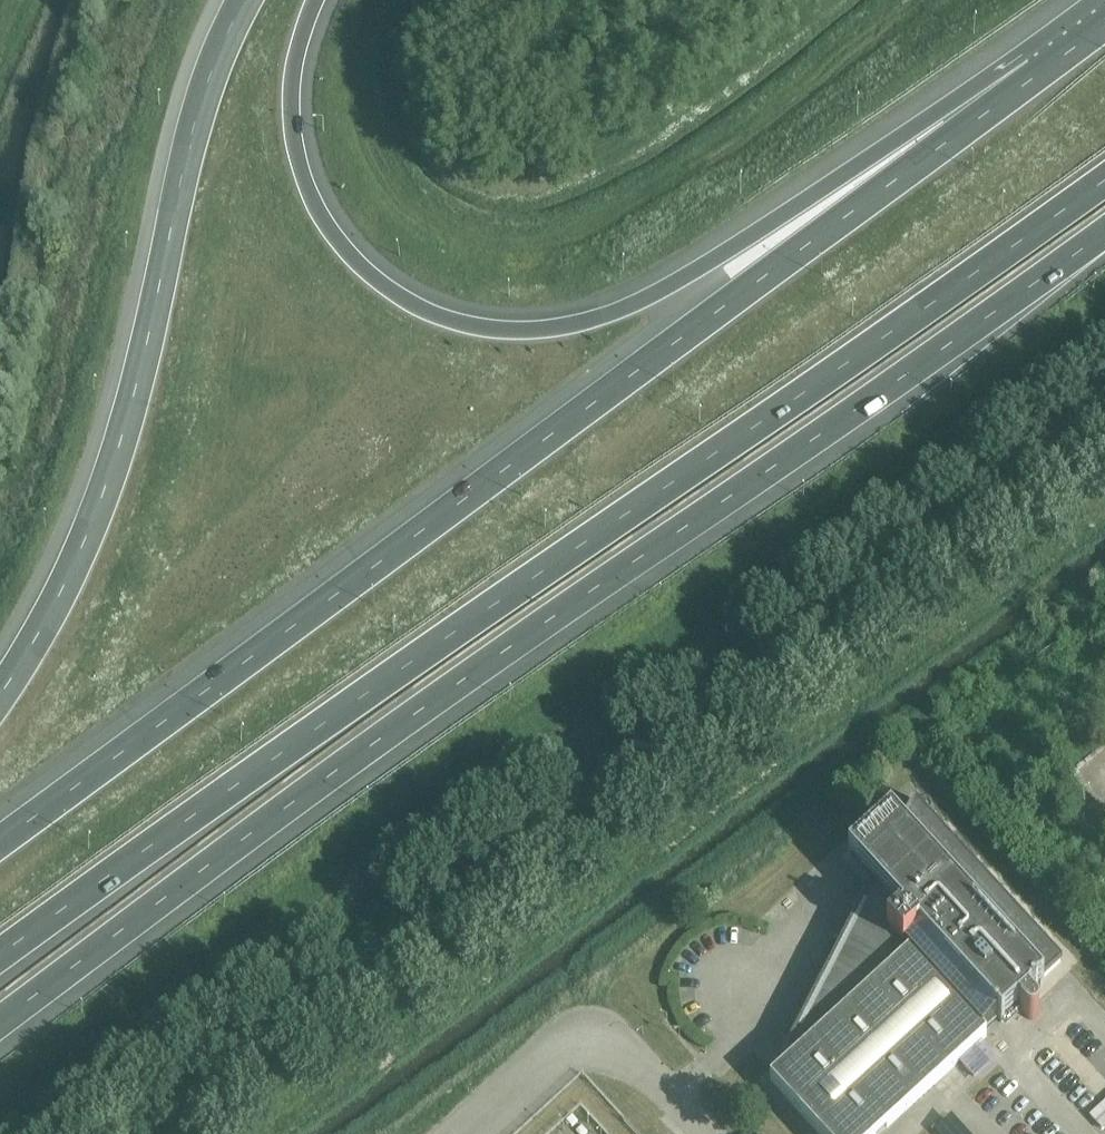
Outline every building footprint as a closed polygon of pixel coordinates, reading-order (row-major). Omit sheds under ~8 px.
[(770,1080),(819,1133),(883,1133),(888,1129),(887,1127),(938,1080),(981,1041),(986,1036),(982,1032),(997,1019),(1001,1023),(1017,1008),(1021,1012),(1026,1018),(1027,1019),(1028,1019),(1030,1020),(1031,1020),(1033,1020),(1034,1020),(1035,1019),(1036,1019),(1037,1017),(1038,1016),(1038,1015),(1038,1014),(1039,1013),(1038,1011),(1038,1010),(1037,1009),(1027,998),(1043,983),(1040,980),(1060,961),(915,804),(917,801),(914,799),(841,943),(840,943),(839,942),(838,942),(837,942),(836,942),(835,943),(834,943),(833,943),(832,944),(831,944),(831,945),(830,946),(829,947),(828,948),(828,949),(828,950),(828,951),(828,952),(828,953),(828,954),(828,955),(829,956),(829,957),(830,958),(831,958),(832,959),(787,1048),(789,1050),(789,1049),(796,1056),(783,1068),(770,1080)]
